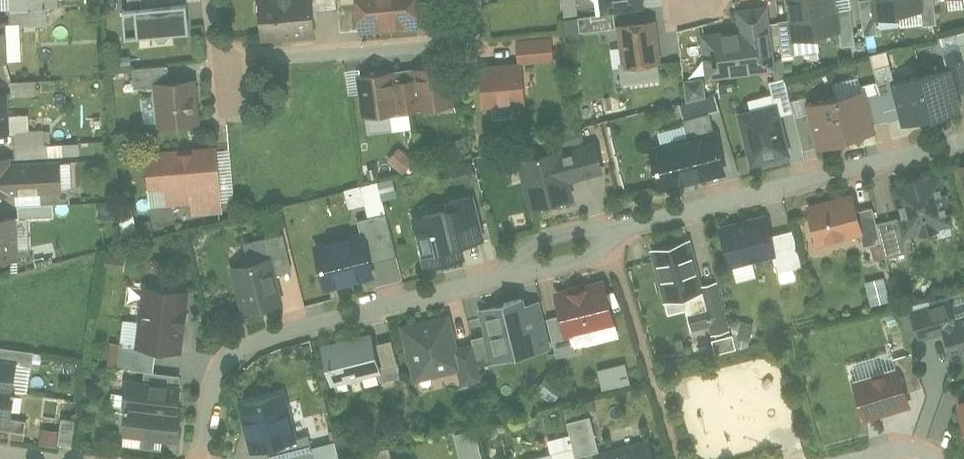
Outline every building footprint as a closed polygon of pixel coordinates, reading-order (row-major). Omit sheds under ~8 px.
[(128,31),(130,43),(195,37),(191,0),(125,0),(128,31)] [(261,45),(316,42),(313,0),(259,0),(261,45)] [(359,38),(424,33),(422,0),(356,0),(359,38)] [(643,0),(600,0),(601,18),(644,14),(643,0)] [(828,0),(806,0),(809,38),(832,36),(831,30),(828,0)] [(851,0),(828,0),(831,30),(853,28),(851,0)] [(891,0),(869,0),(870,16),(893,14),(892,8),(891,0)] [(751,78),(751,75),(777,72),(771,8),(738,11),(740,33),(704,37),(708,82),(751,78)] [(661,69),(657,22),(619,25),(623,73),(661,69)] [(477,66),(482,114),(526,110),(522,62),(477,66)] [(937,124),(963,117),(963,99),(955,65),(924,73),(936,121),(937,124)] [(417,85),(405,86),(408,116),(455,112),(451,67),(416,70),(417,85)] [(392,73),(357,77),(361,121),(408,116),(405,86),(394,87),(392,73)] [(892,81),(905,129),(936,121),(924,73),(892,81)] [(41,80),(16,81),(16,94),(42,93),(41,80)] [(199,132),(196,82),(156,85),(159,134),(199,132)] [(850,144),(877,137),(865,91),(839,98),(850,144)] [(7,94),(0,94),(0,140),(10,139),(7,94)] [(824,152),(851,146),(850,144),(839,98),(812,105),(824,152)] [(775,105),(741,114),(754,164),(788,155),(775,105)] [(651,147),(663,192),(704,182),(701,170),(724,164),(715,131),(651,147)] [(559,151),(558,148),(517,158),(532,217),(573,207),(567,183),(606,173),(598,141),(559,151)] [(402,148),(392,160),(407,173),(417,160),(402,148)] [(152,216),(228,210),(225,153),(148,158),(152,216)] [(0,160),(0,201),(14,200),(11,167),(11,160),(0,160)] [(63,163),(11,167),(14,200),(65,196),(63,163)] [(957,233),(943,176),(926,181),(925,178),(909,182),(910,185),(894,189),(908,246),(957,233)] [(868,242),(855,193),(841,196),(834,196),(827,198),(822,201),(806,205),(818,254),(868,242)] [(463,266),(459,249),(482,243),(472,202),(414,217),(429,275),(463,266)] [(779,259),(767,214),(720,226),(731,272),(779,259)] [(0,218),(0,269),(18,268),(14,217),(0,218)] [(376,286),(366,237),(315,248),(326,297),(376,286)] [(705,297),(689,237),(651,247),(666,307),(705,297)] [(282,309),(270,260),(234,269),(246,318),(282,309)] [(869,281),(875,304),(893,300),(887,276),(869,281)] [(625,339),(610,280),(557,293),(572,353),(625,339)] [(143,317),(189,322),(190,313),(185,313),(188,287),(147,282),(143,317)] [(527,306),(524,295),(479,306),(495,369),(552,354),(539,303),(527,306)] [(954,323),(949,303),(912,313),(920,344),(945,337),(954,368),(963,365),(963,320),(954,323)] [(468,371),(453,312),(437,316),(431,321),(424,323),(415,322),(398,326),(413,385),(468,371)] [(183,330),(188,331),(189,322),(143,317),(139,351),(180,356),(183,330)] [(386,377),(374,331),(326,343),(338,389),(386,377)] [(20,394),(26,360),(0,356),(0,390),(20,394)] [(601,370),(607,389),(634,381),(628,361),(601,370)] [(916,411),(905,367),(854,381),(866,424),(916,411)] [(126,407),(128,407),(182,411),(184,383),(128,378),(126,407)] [(17,426),(23,394),(20,394),(0,390),(0,422),(17,426)] [(294,446),(281,393),(242,402),(256,456),(294,446)] [(182,411),(128,407),(126,434),(141,436),(182,439),(185,411),(182,411)] [(77,444),(79,418),(66,417),(64,443),(77,444)] [(649,442),(592,457),(592,458),(654,458),(649,442)]
